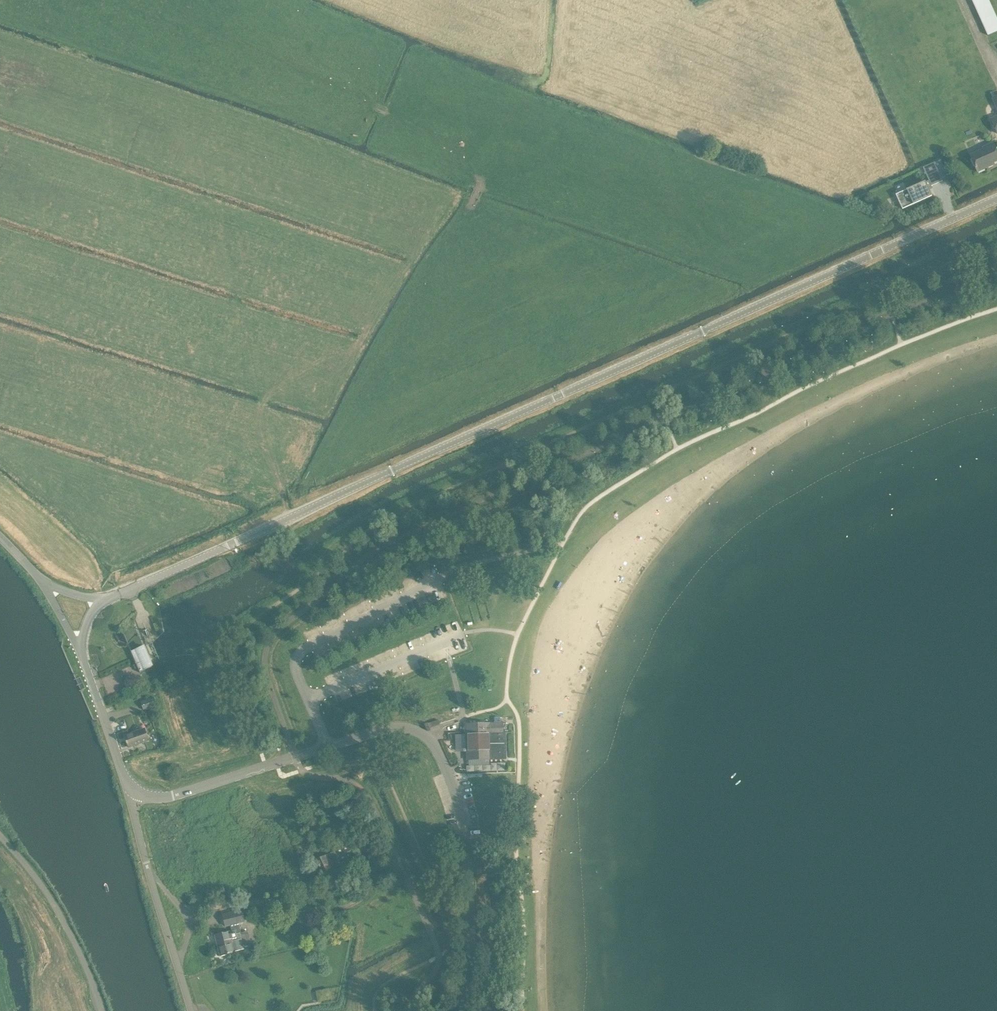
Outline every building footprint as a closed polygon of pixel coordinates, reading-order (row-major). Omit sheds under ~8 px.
[(988,0),(973,0),(974,2),(973,3),(987,35),(996,31),(996,20),(988,0)] [(970,155),(976,172),(993,165),(992,163),(996,161),(996,148),(996,149),(993,143),(982,148),(983,149),(970,155)] [(923,168),(931,186),(942,181),(934,163),(923,168)] [(902,209),(932,196),(925,181),(895,194),(902,209)] [(152,666),(143,646),(131,651),(136,664),(133,665),(135,669),(138,668),(139,672),(152,666)] [(141,702),(140,702),(143,710),(156,705),(154,697),(141,702)] [(496,723),(465,724),(466,754),(467,760),(506,758),(505,733),(503,733),(503,723),(496,723)] [(145,729),(125,735),(129,748),(149,741),(145,729)] [(355,858),(347,841),(332,848),(334,851),(315,860),(321,873),(355,858)] [(248,931),(241,933),(239,923),(244,921),(241,910),(222,915),(225,926),(233,924),(234,930),(230,931),(214,935),(220,956),(235,952),(235,951),(244,949),(244,947),(245,947),(245,946),(251,945),(248,931)] [(316,991),(318,1001),(331,999),(329,989),(316,991)]
